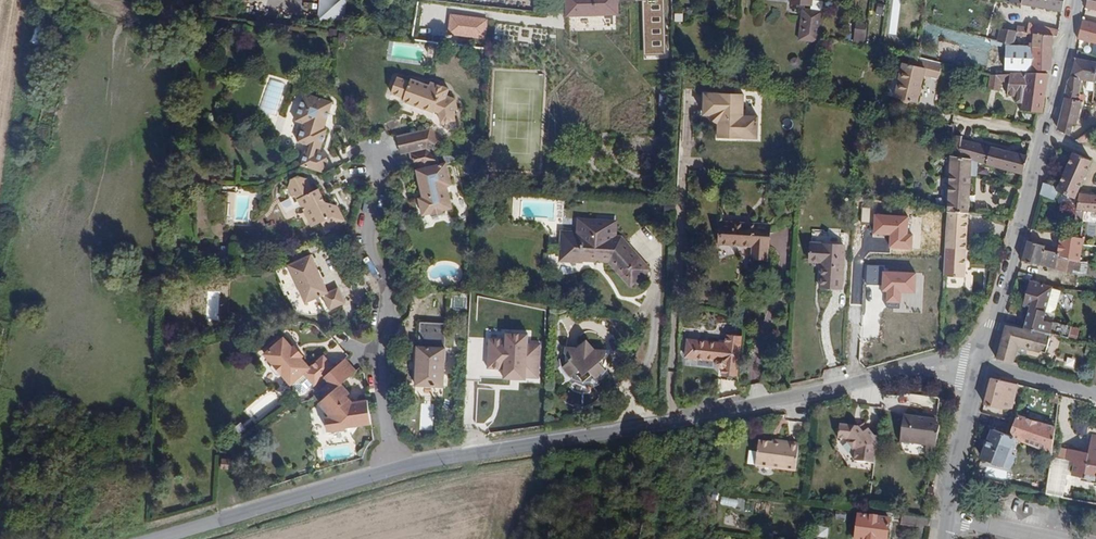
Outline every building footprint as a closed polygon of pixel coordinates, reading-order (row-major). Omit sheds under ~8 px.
[(225,0),(213,0),(210,8),(221,11),(225,0)] [(317,21),(344,23),(346,0),(319,0),(317,21)] [(568,14),(617,13),(617,0),(567,0),(568,14)] [(791,2),(811,4),(811,10),(802,9),(800,33),(822,37),(825,11),(823,11),(824,2),(812,0),(791,0),(791,2)] [(1064,0),(1022,0),(1021,4),(1062,11),(1064,0)] [(1085,8),(1095,10),(1095,0),(1087,0),(1085,8)] [(546,12),(546,2),(535,1),(534,11),(546,12)] [(487,20),(450,16),(448,34),(484,39),(487,20)] [(996,27),(998,18),(992,17),(989,27),(996,27)] [(1083,20),(1078,39),(1092,43),(1095,44),(1095,23),(1083,20)] [(1059,30),(1029,23),(1027,28),(1025,28),(1025,27),(1017,26),(1016,31),(1033,34),(1053,35),(1058,35),(1059,30)] [(866,35),(867,25),(856,24),(855,34),(866,35)] [(1013,45),(1016,31),(1000,29),(997,41),(1013,45)] [(820,42),(821,38),(822,38),(822,37),(800,33),(800,40),(820,42)] [(1051,71),(1053,35),(1033,34),(1032,45),(1013,45),(1006,45),(1005,70),(1051,71)] [(927,59),(928,53),(919,51),(918,57),(927,59)] [(917,102),(924,75),(939,78),(943,63),(927,59),(918,57),(910,55),(908,63),(904,62),(895,97),(902,99),(904,101),(907,102),(911,100),(917,102)] [(1093,82),(1095,61),(1076,58),(1071,75),(1067,81),(1064,97),(1065,98),(1078,100),(1079,94),(1083,80),(1087,81),(1093,82)] [(1043,113),(1048,74),(1027,72),(1010,72),(1010,73),(1009,82),(1007,96),(1018,98),(1018,102),(1023,103),(1022,111),(1043,113)] [(1009,82),(1010,73),(1002,74),(1001,81),(1009,82)] [(1001,81),(1002,74),(990,74),(988,89),(1000,91),(1001,81)] [(447,98),(450,91),(432,85),(431,88),(412,81),(411,83),(398,78),(392,94),(405,99),(404,103),(435,115),(435,114),(440,116),(442,125),(456,123),(454,114),(458,113),(456,102),(447,98)] [(296,165),(318,172),(322,156),(310,152),(312,147),(316,148),(322,129),(318,127),(316,127),(318,123),(320,123),(327,101),(298,92),(289,120),(297,123),(291,141),(305,146),(303,150),(301,149),(296,165)] [(761,132),(762,117),(747,116),(749,95),(710,92),(708,113),(717,114),(723,121),(722,136),(746,138),(747,131),(761,132)] [(1076,124),(1080,105),(1081,101),(1078,100),(1065,98),(1058,129),(1070,136),(1072,124),(1076,124)] [(431,153),(440,137),(430,130),(414,133),(418,151),(425,149),(431,153)] [(761,139),(761,132),(747,131),(746,138),(761,139)] [(1091,141),(1089,132),(1076,140),(1077,144),(1091,141)] [(418,151),(414,133),(397,137),(401,154),(409,153),(418,151)] [(1028,155),(961,138),(961,136),(952,135),(950,156),(978,163),(1022,175),(1028,155)] [(452,186),(447,165),(456,163),(455,158),(438,157),(431,153),(425,149),(418,151),(409,153),(412,169),(415,169),(422,198),(418,199),(422,216),(432,213),(433,217),(443,214),(442,211),(452,209),(447,187),(452,186)] [(1075,199),(1091,161),(1072,152),(1057,186),(1043,183),(1040,194),(1055,201),(1059,192),(1075,199)] [(968,213),(970,172),(977,173),(978,163),(950,156),(947,211),(968,213)] [(323,202),(317,190),(309,188),(304,179),(295,177),(288,181),(285,188),(289,197),(287,199),(292,210),(298,206),(309,228),(315,224),(319,223),(323,230),(341,221),(334,206),(323,202)] [(235,190),(233,222),(251,222),(253,190),(235,190)] [(1079,193),(1077,209),(1095,212),(1095,196),(1079,193)] [(965,277),(968,213),(947,211),(944,275),(965,277)] [(585,235),(616,237),(617,221),(576,217),(576,232),(585,233),(585,235)] [(768,258),(770,225),(721,222),(720,243),(751,245),(751,257),(768,258)] [(650,269),(622,237),(616,237),(585,235),(585,233),(576,232),(562,231),(561,260),(584,262),(584,260),(609,261),(631,286),(650,269)] [(1080,261),(1082,245),(1084,245),(1085,237),(1081,236),(1059,232),(1057,253),(1056,257),(1068,260),(1080,261)] [(1056,257),(1057,253),(1044,250),(1045,246),(1027,241),(1022,260),(1067,272),(1068,260),(1056,257)] [(843,288),(845,246),(811,243),(810,261),(822,262),(820,287),(843,288)] [(323,294),(308,256),(306,257),(303,249),(285,256),(288,264),(285,265),(300,304),(317,297),(323,312),(338,306),(333,291),(323,294)] [(1079,274),(1080,261),(1068,260),(1067,272),(1079,274)] [(1080,273),(1086,274),(1088,262),(1081,261),(1080,273)] [(868,283),(869,263),(857,263),(856,283),(868,283)] [(912,293),(913,271),(882,269),(881,295),(906,296),(906,292),(912,293)] [(1031,281),(1033,275),(1020,271),(1018,278),(1031,281)] [(1045,312),(1051,286),(1031,281),(1024,306),(1029,307),(1024,328),(1050,334),(1067,338),(1068,329),(1042,321),(1045,312)] [(1056,307),(1061,289),(1051,286),(1045,312),(1049,313),(1056,307)] [(1044,353),(1050,334),(1024,328),(1005,322),(996,358),(1012,362),(1015,350),(1021,346),(1026,348),(1044,353)] [(445,366),(447,328),(418,327),(416,365),(417,365),(416,390),(442,391),(443,366),(445,366)] [(1076,339),(1077,330),(1068,329),(1067,338),(1076,339)] [(738,374),(743,334),(728,333),(727,342),(697,338),(694,356),(718,359),(717,362),(720,366),(724,366),(723,373),(738,374)] [(536,381),(539,347),(525,346),(526,336),(504,335),(503,341),(468,340),(466,383),(479,384),(479,380),(523,383),(523,380),(536,381)] [(320,378),(330,370),(320,357),(306,369),(297,358),(289,348),(281,337),(260,354),(268,364),(266,366),(266,369),(271,376),(276,377),(277,375),(286,386),(287,385),(296,394),(308,385),(310,387),(310,386),(315,392),(316,391),(324,384),(320,378)] [(609,367),(601,359),(608,354),(609,347),(597,346),(589,337),(580,345),(568,345),(568,350),(574,357),(565,365),(567,369),(570,372),(574,374),(583,366),(587,371),(591,367),(600,376),(603,375),(605,374),(608,371),(609,367)] [(694,356),(697,338),(689,337),(686,355),(694,356)] [(1049,337),(1047,349),(1054,350),(1056,338),(1049,337)] [(299,357),(291,346),(289,348),(297,358),(299,357)] [(1074,367),(1076,359),(1067,356),(1065,365),(1074,367)] [(347,404),(342,398),(346,395),(338,385),(353,372),(341,359),(330,370),(320,378),(324,384),(316,391),(322,398),(315,404),(324,416),(325,418),(321,419),(322,432),(326,431),(326,433),(341,432),(341,429),(366,426),(363,402),(352,403),(347,404)] [(1012,408),(1017,385),(990,378),(984,404),(1001,408),(1012,408)] [(1059,404),(1060,395),(1052,393),(1051,402),(1059,404)] [(352,403),(346,395),(342,398),(347,404),(352,403)] [(937,422),(938,417),(915,413),(914,417),(937,422)] [(934,457),(940,427),(937,423),(937,422),(914,417),(902,415),(897,439),(927,446),(925,455),(934,457)] [(1051,452),(1055,428),(1016,416),(1014,422),(1019,423),(1016,430),(1011,429),(1008,437),(1014,439),(1051,452)] [(862,432),(867,428),(864,423),(859,428),(862,432)] [(874,463),(878,436),(873,435),(867,428),(862,432),(859,428),(858,426),(839,424),(838,438),(847,439),(847,442),(853,450),(856,450),(854,461),(874,463)] [(1009,452),(1014,439),(1008,437),(992,430),(981,457),(1010,468),(1015,455),(1009,452)] [(1091,434),(1087,451),(1068,447),(1066,458),(1074,460),(1071,474),(1083,476),(1082,478),(1095,481),(1095,435),(1091,434)] [(795,470),(799,445),(773,442),(759,440),(758,452),(750,451),(748,465),(795,470)] [(222,468),(223,459),(212,459),(212,468),(222,468)] [(1006,479),(1007,471),(987,468),(986,476),(1006,479)] [(721,496),(720,504),(737,507),(738,499),(721,496)] [(890,520),(859,515),(855,538),(887,538),(890,520)] [(929,529),(930,519),(922,517),(902,515),(902,520),(901,525),(929,529)] [(816,537),(827,538),(828,528),(818,527),(816,537)]
